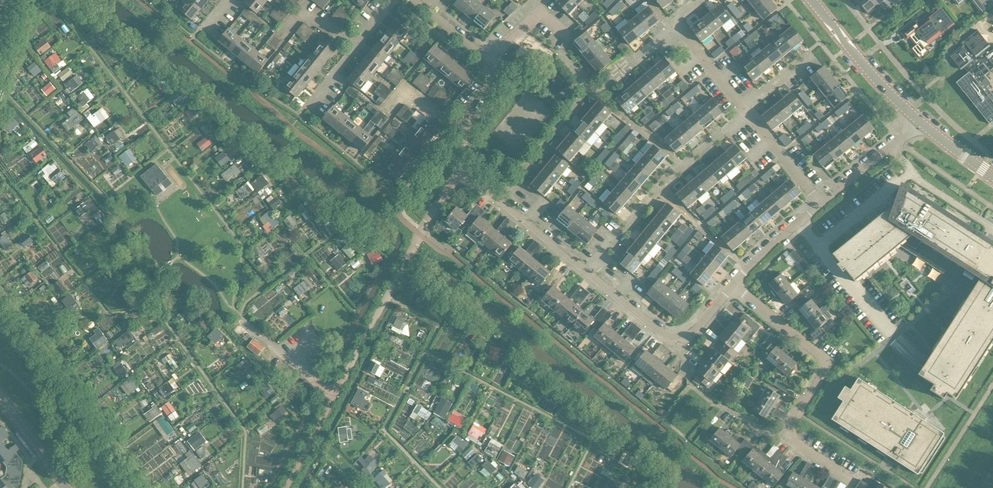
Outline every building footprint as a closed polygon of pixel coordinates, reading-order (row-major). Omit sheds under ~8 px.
[(180,9),(192,19),(200,10),(189,0),(187,0),(180,9)] [(200,10),(208,0),(189,0),(200,10)] [(244,2),(257,13),(265,3),(261,0),(246,0),(244,2)] [(317,5),(322,9),(330,0),(321,0),(317,5)] [(354,0),(363,8),(370,0),(354,0)] [(454,5),(464,13),(475,0),(458,0),(454,5)] [(464,13),(474,21),(485,7),(477,0),(475,0),(464,13)] [(572,0),(558,0),(556,2),(569,14),(578,5),(572,0)] [(610,0),(607,0),(603,4),(607,8),(613,3),(610,0)] [(663,8),(673,0),(656,0),(663,8)] [(755,9),(767,0),(748,0),(755,9)] [(771,0),(767,0),(755,9),(764,19),(777,8),(771,0)] [(874,0),(857,0),(867,13),(878,4),(874,0)] [(981,12),(992,3),(992,0),(971,0),(981,12)] [(618,10),(619,10),(624,5),(620,1),(609,12),(614,6),(618,10)] [(514,11),(518,7),(512,2),(508,6),(514,11)] [(732,12),(737,8),(732,2),(727,5),(732,12)] [(343,3),(332,16),(337,21),(345,10),(348,7),(343,3)] [(732,18),(721,4),(711,12),(722,26),(732,18)] [(284,19),(289,14),(278,5),(274,10),(284,19)] [(613,16),(619,10),(618,10),(614,6),(609,12),(613,16)] [(648,6),(638,15),(649,28),(659,20),(648,6)] [(912,49),(919,58),(928,51),(925,47),(954,24),(940,6),(919,23),(917,21),(902,33),(907,39),(910,37),(917,46),(912,49)] [(495,15),(485,7),(474,21),(484,29),(495,15)] [(255,16),(245,8),(241,14),(251,22),(252,20),(255,16)] [(742,14),(737,8),(732,12),(737,18),(742,14)] [(284,19),(274,10),(270,15),(281,24),(284,19)] [(345,10),(337,21),(342,24),(350,14),(345,10)] [(589,16),(594,20),(599,16),(595,11),(589,16)] [(722,26),(711,12),(701,20),(712,34),(722,26)] [(769,19),(773,24),(779,19),(775,14),(769,19)] [(638,15),(628,23),(639,36),(649,28),(638,15)] [(262,22),(255,16),(252,20),(260,26),(262,22)] [(594,20),(589,16),(583,21),(588,26),(594,20)] [(773,24),(769,19),(763,24),(767,29),(773,24)] [(712,34),(701,20),(691,28),(702,42),(712,34)] [(395,21),(387,31),(400,41),(408,31),(395,21)] [(56,26),(61,32),(67,27),(62,22),(56,26)] [(310,35),(314,30),(304,22),(300,27),(310,35)] [(606,32),(611,28),(606,22),(601,26),(606,32)] [(748,22),(743,26),(748,32),(753,28),(748,22)] [(639,36),(628,23),(618,31),(629,45),(639,36)] [(583,29),(579,25),(574,29),(578,34),(583,29)] [(310,35),(300,27),(296,33),(306,40),(310,35)] [(792,27),(782,35),(793,49),(803,40),(792,27)] [(239,36),(229,28),(219,41),(229,49),(239,36)] [(737,33),(731,38),(735,43),(745,34),(742,29),(737,33)] [(950,55),(961,69),(964,67),(968,72),(956,82),(957,83),(986,118),(986,119),(989,124),(992,121),(992,95),(987,87),(991,83),(984,74),(992,67),(992,49),(992,50),(976,29),(962,40),(965,43),(950,55)] [(750,35),(754,40),(760,35),(756,30),(750,35)] [(400,41),(387,31),(380,40),(392,51),(400,41)] [(586,31),(585,32),(573,43),(582,53),(595,41),(586,31)] [(279,36),(275,32),(266,43),(271,47),(279,36)] [(754,40),(750,35),(744,40),(748,45),(754,40)] [(782,35),(772,43),(783,56),(793,49),(782,35)] [(239,36),(229,49),(238,57),(249,44),(239,36)] [(284,40),(279,36),(271,47),(276,51),(284,40)] [(38,52),(51,45),(47,38),(34,45),(38,52)] [(324,38),(316,48),(329,58),(337,49),(324,38)] [(735,43),(731,38),(725,42),(729,47),(735,43)] [(392,51),(380,40),(372,50),(384,60),(392,51)] [(615,40),(606,43),(610,54),(615,53),(613,47),(617,46),(615,40)] [(288,41),(287,43),(282,49),(286,52),(292,44),(288,41)] [(603,51),(595,41),(582,53),(590,62),(603,51)] [(623,51),(627,48),(622,42),(618,45),(623,51)] [(772,43),(762,51),(773,64),(783,56),(772,43)] [(249,44),(238,57),(248,65),(258,52),(249,44)] [(444,54),(435,46),(424,58),(434,66),(444,54)] [(721,46),(711,54),(715,58),(725,50),(721,46)] [(417,54),(420,57),(426,50),(422,47),(417,54)] [(736,47),(730,51),(733,56),(739,51),(736,47)] [(316,48),(308,58),(321,68),(329,58),(316,48)] [(43,59),(61,81),(73,71),(66,63),(54,49),(43,59)] [(384,60),(372,50),(364,60),(376,70),(384,60)] [(612,61),(603,51),(590,62),(598,72),(612,61)] [(762,51),(752,59),(764,72),(773,64),(762,51)] [(258,52),(248,65),(258,73),(268,60),(258,52)] [(279,53),(273,61),(276,64),(282,56),(279,53)] [(420,57),(417,54),(410,62),(414,65),(420,57)] [(454,61),(444,54),(434,66),(444,74),(454,61)] [(308,58),(300,67),(313,78),(321,68),(308,58)] [(676,71),(665,58),(655,66),(666,80),(676,71)] [(764,72),(752,59),(742,67),(753,81),(764,72)] [(376,70),(364,60),(356,69),(368,80),(376,70)] [(276,64),(273,61),(267,68),(270,71),(271,70),(273,73),(274,72),(275,74),(278,70),(277,69),(274,66),(276,64)] [(454,61),(444,74),(454,82),(464,69),(454,61)] [(666,80),(655,66),(645,75),(656,88),(666,80)] [(832,76),(824,66),(810,77),(818,87),(832,76)] [(300,67),(292,77),(305,87),(313,78),(300,67)] [(401,81),(405,76),(394,68),(390,73),(401,81)] [(368,80),(356,69),(348,79),(361,89),(368,80)] [(464,69),(454,82),(463,90),(474,77),(464,69)] [(687,70),(683,73),(689,82),(693,79),(687,70)] [(77,72),(66,77),(69,84),(65,86),(67,90),(82,83),(77,72)] [(421,72),(413,83),(417,87),(426,76),(421,72)] [(401,81),(390,73),(386,77),(397,86),(401,81)] [(656,88),(645,75),(635,83),(647,96),(656,88)] [(159,76),(153,81),(162,90),(168,85),(159,76)] [(426,76),(417,87),(423,91),(431,80),(426,76)] [(840,86),(832,76),(818,87),(826,97),(840,86)] [(305,87),(292,77),(284,87),(297,97),(305,87)] [(47,92),(55,86),(49,79),(41,86),(47,92)] [(382,82),(378,88),(388,96),(393,91),(382,82)] [(689,87),(685,82),(680,87),(683,92),(689,87)] [(647,96),(635,83),(626,91),(637,104),(647,96)] [(87,85),(72,95),(80,107),(95,97),(87,85)] [(360,94),(350,86),(346,91),(355,99),(360,94)] [(696,86),(692,90),(691,90),(694,95),(700,90),(696,86)] [(848,96),(840,86),(826,97),(835,107),(848,96)] [(170,95),(174,102),(187,95),(184,88),(170,95)] [(388,96),(378,88),(374,92),(385,101),(388,96)] [(440,88),(432,98),(437,102),(445,92),(440,88)] [(662,94),(666,99),(670,104),(676,99),(672,94),(670,95),(667,90),(662,94)] [(694,95),(691,90),(685,96),(688,100),(694,95)] [(803,100),(807,96),(803,90),(798,94),(803,100)] [(626,91),(616,99),(627,113),(637,104),(626,91)] [(450,96),(445,92),(437,102),(442,106),(450,96)] [(792,92),(782,100),(793,114),(803,106),(792,92)] [(367,100),(360,94),(355,99),(363,105),(367,100)] [(807,96),(803,100),(808,106),(812,102),(807,96)] [(713,97),(704,106),(715,119),(725,111),(713,97)] [(670,104),(666,99),(660,104),(664,109),(670,104)] [(793,114),(782,100),(772,108),(783,122),(793,114)] [(599,101),(590,111),(603,122),(612,113),(599,101)] [(671,107),(675,111),(681,106),(677,102),(671,107)] [(841,107),(845,112),(850,107),(846,102),(841,107)] [(93,112),(86,107),(81,113),(97,125),(108,110),(99,103),(93,112)] [(405,104),(401,109),(411,117),(415,112),(405,104)] [(73,105),(67,109),(69,114),(64,117),(69,124),(80,117),(73,105)] [(192,111),(186,105),(181,111),(187,116),(192,111)] [(334,106),(323,118),(333,126),(343,114),(334,106)] [(715,119),(704,106),(694,114),(705,127),(715,119)] [(675,111),(671,107),(665,112),(669,117),(671,115),(673,117),(677,114),(675,111)] [(845,112),(841,107),(834,112),(838,117),(845,112)] [(783,122),(772,108),(761,116),(773,130),(783,122)] [(401,109),(397,115),(406,123),(411,117),(401,109)] [(384,114),(379,110),(371,120),(375,124),(384,114)] [(652,110),(646,115),(650,120),(656,115),(652,110)] [(819,120),(824,116),(819,110),(814,114),(819,120)] [(590,111),(582,120),(595,132),(603,122),(590,111)] [(343,114),(333,126),(343,134),(353,122),(343,114)] [(389,118),(384,114),(375,124),(380,128),(389,118)] [(694,114),(684,122),(696,136),(705,127),(694,114)] [(650,120),(646,115),(640,120),(644,125),(650,120)] [(821,123),(825,128),(835,120),(831,115),(821,123)] [(874,128),(863,115),(853,123),(864,137),(874,128)] [(211,117),(204,121),(210,132),(217,128),(211,117)] [(417,130),(430,140),(438,131),(425,120),(417,130)] [(582,120),(573,130),(587,142),(595,132),(582,120)] [(8,131),(13,128),(9,121),(4,123),(8,131)] [(655,121),(649,126),(653,130),(658,125),(655,121)] [(802,126),(806,130),(812,126),(808,121),(802,126)] [(363,130),(353,122),(343,134),(353,142),(363,130)] [(684,122),(675,130),(686,144),(696,136),(684,122)] [(825,128),(821,123),(815,128),(819,133),(820,132),(822,135),(824,135),(828,132),(825,128)] [(864,137),(853,123),(843,131),(854,145),(864,137)] [(393,126),(389,124),(383,131),(387,134),(393,126)] [(626,124),(617,134),(622,138),(631,128),(626,124)] [(806,130),(802,126),(796,131),(800,135),(806,130)] [(839,134),(833,139),(844,153),(854,145),(843,131),(841,128),(837,131),(839,134)] [(373,138),(363,130),(353,142),(362,150),(373,138)] [(430,140),(417,130),(409,140),(422,150),(430,140)] [(573,130),(565,140),(578,151),(587,142),(573,130)] [(686,144),(675,130),(665,139),(676,152),(686,144)] [(92,150),(103,143),(95,132),(85,140),(92,150)] [(202,148),(213,140),(207,132),(196,139),(202,148)] [(626,139),(631,143),(636,137),(631,133),(626,139)] [(622,138),(617,134),(612,141),(616,145),(622,138)] [(379,135),(373,143),(377,146),(383,138),(379,135)] [(807,135),(801,140),(804,144),(810,139),(807,135)] [(786,147),(792,142),(788,138),(782,142),(786,147)] [(27,151),(38,143),(35,139),(24,146),(27,151)] [(631,143),(626,139),(618,148),(623,152),(628,146),(630,149),(634,145),(631,143)] [(833,139),(823,147),(834,161),(844,153),(833,139)] [(409,140),(401,149),(414,160),(422,150),(409,140)] [(578,151),(565,140),(556,149),(570,161),(578,151)] [(373,143),(365,153),(364,155),(370,160),(373,156),(370,154),(377,146),(373,143)] [(667,156),(653,144),(645,154),(658,166),(667,156)] [(35,160),(46,152),(41,145),(30,153),(35,160)] [(126,165),(137,157),(128,145),(117,153),(126,165)] [(746,158),(735,145),(725,153),(736,167),(746,158)] [(823,147),(813,155),(824,169),(834,161),(823,147)] [(606,148),(600,154),(605,158),(610,152),(606,148)] [(215,153),(218,163),(229,159),(226,149),(215,153)] [(414,160),(401,149),(393,159),(406,170),(414,160)] [(615,152),(610,157),(614,162),(620,156),(615,152)] [(736,167),(725,153),(715,161),(727,175),(736,167)] [(605,158),(600,154),(595,159),(600,163),(605,158)] [(658,166),(645,154),(636,164),(650,176),(658,166)] [(556,155),(548,164),(561,176),(569,166),(556,155)] [(614,162),(610,157),(605,163),(609,167),(614,162)] [(406,170),(393,159),(385,169),(398,179),(406,170)] [(62,169),(53,161),(41,174),(50,182),(62,169)] [(727,175),(715,161),(706,169),(717,183),(727,175)] [(235,162),(220,169),(224,178),(239,172),(235,162)] [(157,163),(141,176),(152,190),(168,178),(168,177),(157,163)] [(561,176),(548,164),(539,174),(553,186),(561,176)] [(650,176),(636,164),(628,173),(642,185),(650,176)] [(593,171),(589,167),(584,173),(588,177),(593,171)] [(776,171),(772,167),(767,172),(770,176),(776,171)] [(706,169),(696,178),(707,191),(717,183),(706,169)] [(274,187),(261,171),(249,180),(263,196),(274,187)] [(593,177),(598,181),(603,175),(598,171),(593,177)] [(767,172),(762,176),(761,177),(764,181),(770,176),(767,172)] [(642,185),(628,173),(620,183),(633,195),(642,185)] [(745,177),(749,182),(755,177),(751,173),(745,177)] [(553,186),(539,174),(531,185),(545,196),(553,186)] [(168,178),(168,177),(152,190),(156,195),(172,182),(168,178)] [(568,182),(572,185),(576,189),(582,183),(577,179),(575,179),(572,177),(568,182)] [(598,181),(593,177),(588,182),(593,186),(598,181)] [(749,182),(745,177),(736,186),(740,190),(749,182)] [(707,191),(696,178),(686,186),(698,199),(707,191)] [(240,195),(253,190),(249,179),(236,184),(240,195)] [(790,179),(780,187),(791,201),(801,193),(790,179)] [(620,183),(611,193),(625,204),(633,195),(620,183)] [(753,183),(747,188),(751,193),(757,188),(753,183)] [(576,189),(572,185),(567,191),(572,195),(576,189)] [(686,186),(676,194),(688,208),(698,199),(686,186)] [(857,234),(833,254),(839,262),(837,264),(843,272),(846,270),(855,281),(913,234),(924,241),(917,253),(954,277),(956,274),(975,286),(918,374),(934,384),(930,390),(944,399),(947,393),(956,399),(992,341),(992,250),(991,249),(992,246),(992,244),(987,240),(988,238),(987,238),(983,244),(978,241),(981,236),(904,186),(898,202),(900,203),(898,206),(895,203),(878,217),(873,221),(861,231),(857,234)] [(780,187),(770,196),(782,209),(791,201),(780,187)] [(751,193),(747,188),(741,193),(745,198),(751,193)] [(588,202),(592,198),(582,189),(578,193),(588,202)] [(726,194),(730,198),(736,193),(732,189),(726,194)] [(277,191),(266,195),(271,206),(281,201),(277,191)] [(625,204),(611,193),(603,202),(616,214),(625,204)] [(730,198),(726,194),(720,199),(724,203),(730,198)] [(770,196),(760,204),(772,217),(782,209),(770,196)] [(80,206),(75,209),(81,218),(90,210),(86,205),(92,200),(90,197),(83,202),(83,203),(80,205),(80,206)] [(592,198),(588,202),(593,207),(597,202),(592,198)] [(556,205),(560,209),(565,203),(561,199),(556,205)] [(313,200),(307,203),(312,213),(317,211),(313,200)] [(728,205),(732,209),(738,204),(734,200),(728,205)] [(667,203),(659,213),(673,224),(681,214),(667,203)] [(468,224),(481,207),(476,204),(467,215),(457,207),(445,221),(456,230),(458,228),(462,231),(468,224)] [(772,217),(760,204),(751,212),(762,226),(772,217)] [(567,227),(578,214),(568,205),(557,219),(567,227)] [(707,210),(711,215),(717,210),(713,205),(707,210)] [(732,209),(728,205),(722,210),(726,214),(732,209)] [(486,211),(481,207),(468,224),(471,227),(468,231),(479,240),(490,226),(480,218),(486,211)] [(265,229),(278,222),(270,208),(257,215),(265,229)] [(607,219),(611,214),(605,210),(601,214),(607,219)] [(711,215),(707,210),(701,215),(705,220),(711,215)] [(751,212),(741,220),(752,234),(762,226),(751,212)] [(659,213),(651,223),(665,234),(673,224),(659,213)] [(588,222),(578,214),(567,227),(577,235),(588,222)] [(496,230),(490,226),(479,240),(489,248),(512,221),(507,217),(496,230)] [(713,218),(707,223),(711,227),(716,222),(713,218)] [(752,234),(741,220),(731,229),(743,242),(752,234)] [(512,221),(489,248),(500,257),(512,243),(505,238),(516,225),(512,221)] [(588,222),(577,235),(587,244),(598,230),(588,222)] [(665,234),(651,223),(643,232),(657,244),(665,234)] [(684,233),(689,237),(693,231),(689,227),(684,233)] [(731,229),(722,237),(733,250),(743,242),(731,229)] [(703,234),(699,230),(694,236),(698,240),(703,234)] [(12,244),(4,232),(0,235),(0,242),(5,249),(12,244)] [(657,244),(643,232),(635,242),(649,254),(657,244)] [(21,243),(24,247),(34,240),(28,233),(19,240),(17,242),(18,244),(21,243)] [(689,237),(684,233),(679,239),(683,243),(689,237)] [(520,247),(518,249),(514,246),(503,260),(507,263),(509,261),(519,269),(539,244),(535,240),(525,252),(520,247)] [(341,246),(349,256),(355,252),(348,242),(341,246)] [(635,242),(627,252),(641,263),(649,254),(635,242)] [(544,248),(539,244),(519,269),(529,277),(541,263),(540,263),(542,261),(540,263),(535,259),(544,248)] [(682,250),(686,254),(691,248),(687,244),(682,250)] [(728,255),(715,244),(707,254),(720,265),(728,255)] [(673,246),(668,253),(672,257),(677,250),(673,246)] [(686,254),(682,250),(677,256),(682,260),(686,254)] [(810,267),(803,257),(802,258),(794,250),(789,254),(790,255),(787,257),(792,264),(795,261),(798,264),(798,263),(805,271),(810,267)] [(337,267),(345,261),(338,252),(330,258),(337,267)] [(641,263),(627,252),(619,262),(632,273),(641,263)] [(672,257),(668,253),(663,258),(668,262),(672,257)] [(707,254),(698,264),(712,275),(720,265),(707,254)] [(546,264),(542,261),(540,263),(541,263),(529,277),(540,286),(542,283),(546,287),(559,271),(554,267),(550,272),(544,267),(546,264)] [(712,275),(698,264),(690,274),(704,285),(712,275)] [(657,266),(651,272),(656,276),(661,270),(657,266)] [(677,277),(682,272),(676,267),(672,272),(677,277)] [(22,273),(26,282),(40,277),(36,268),(22,273)] [(559,271),(546,287),(547,287),(546,288),(549,291),(542,300),(552,308),(564,294),(554,287),(564,275),(559,271)] [(656,276),(651,272),(647,278),(652,282),(656,276)] [(688,277),(682,272),(677,277),(684,282),(688,277)] [(775,296),(790,284),(780,272),(772,279),(773,280),(769,284),(773,289),(771,291),(775,296)] [(300,276),(290,282),(297,294),(307,288),(300,276)] [(62,294),(67,290),(59,279),(53,284),(62,294)] [(657,301),(668,288),(658,279),(647,293),(657,301)] [(702,288),(701,288),(696,283),(692,288),(698,293),(702,288)] [(790,284),(775,296),(779,301),(781,299),(786,304),(793,299),(796,303),(812,290),(808,286),(798,294),(790,284)] [(564,294),(552,308),(562,317),(585,289),(580,285),(569,299),(564,294)] [(668,288),(657,301),(667,310),(678,296),(668,288)] [(585,289),(562,317),(573,325),(584,311),(578,306),(590,293),(585,289)] [(812,290),(796,303),(800,308),(799,309),(803,315),(801,316),(805,321),(820,309),(811,299),(816,295),(812,290)] [(688,304),(678,296),(667,310),(677,318),(688,304)] [(824,306),(820,309),(805,321),(809,326),(811,324),(816,330),(810,334),(814,339),(824,331),(820,326),(832,317),(824,306)] [(584,311),(573,325),(583,333),(590,325),(594,328),(608,311),(603,307),(593,319),(584,311)] [(612,315),(608,311),(594,328),(598,331),(594,336),(604,345),(616,331),(606,323),(612,315)] [(853,320),(848,313),(840,323),(847,328),(853,320)] [(736,316),(727,327),(742,339),(750,329),(755,332),(759,327),(744,314),(740,319),(736,316)] [(621,336),(616,331),(604,345),(615,353),(637,326),(632,322),(621,336)] [(207,332),(215,342),(224,335),(216,325),(207,332)] [(641,330),(637,326),(615,353),(625,361),(636,348),(630,343),(641,330)] [(129,327),(123,330),(129,341),(135,338),(129,327)] [(742,339),(727,327),(718,337),(722,340),(719,345),(734,358),(738,352),(734,349),(742,339)] [(486,339),(478,331),(470,340),(479,348),(486,339)] [(113,336),(116,347),(125,344),(122,333),(113,336)] [(836,333),(833,339),(839,342),(842,337),(836,333)] [(264,347),(253,339),(248,346),(258,354),(264,347)] [(666,347),(661,343),(652,355),(646,350),(635,364),(646,372),(666,347)] [(776,367),(789,352),(784,348),(782,350),(777,346),(776,347),(771,343),(762,353),(767,357),(766,359),(776,367)] [(714,349),(705,359),(720,372),(728,361),(730,363),(734,358),(719,345),(715,349),(714,349)] [(666,347),(646,372),(656,380),(666,367),(661,363),(671,351),(666,347)] [(793,356),(789,352),(776,367),(786,376),(797,363),(792,358),(793,356)] [(720,372),(705,359),(697,370),(698,370),(694,375),(709,388),(713,383),(712,381),(720,372)] [(374,360),(370,368),(376,371),(380,363),(374,360)] [(120,361),(114,366),(121,375),(127,371),(120,361)] [(525,380),(530,373),(520,364),(514,371),(525,380)] [(666,367),(656,380),(666,389),(671,383),(676,386),(684,376),(679,372),(677,374),(676,375),(671,370),(673,367),(668,364),(666,367)] [(122,381),(131,393),(139,387),(130,375),(122,381)] [(866,387),(868,384),(858,378),(851,389),(845,386),(838,397),(843,401),(832,419),(841,425),(843,422),(852,427),(850,431),(859,437),(861,434),(870,439),(868,442),(877,448),(879,445),(888,451),(886,454),(918,474),(919,473),(917,472),(924,462),(921,460),(926,451),(929,453),(930,452),(927,450),(933,441),(936,443),(942,433),(944,434),(944,433),(913,412),(911,415),(902,410),(904,407),(894,401),(892,404),(884,398),(886,395),(876,389),(874,392),(866,387)] [(786,392),(789,387),(777,379),(774,384),(786,392)] [(158,385),(162,395),(174,390),(170,380),(158,385)] [(350,401),(362,407),(370,392),(357,386),(350,401)] [(767,387),(760,398),(786,415),(790,410),(777,402),(780,396),(767,387)] [(644,394),(639,390),(636,394),(641,398),(644,394)] [(441,393),(434,408),(446,414),(453,399),(441,393)] [(786,415),(760,398),(751,411),(761,417),(762,415),(766,418),(770,412),(783,421),(786,415)] [(162,404),(166,414),(174,410),(169,401),(162,404)] [(275,422),(287,411),(280,403),(269,414),(275,422)] [(415,419),(425,410),(419,403),(409,413),(415,419)] [(143,413),(149,421),(160,413),(154,404),(143,413)] [(455,409),(450,416),(462,424),(467,416),(455,409)] [(162,439),(172,434),(163,415),(153,420),(162,439)] [(720,448),(732,434),(727,430),(726,432),(720,428),(725,422),(720,418),(712,428),(715,431),(708,439),(720,448)] [(259,434),(268,432),(266,424),(257,426),(259,434)] [(479,441),(484,432),(473,425),(468,434),(479,441)] [(5,431),(0,434),(0,442),(8,435),(5,431)] [(192,449),(206,441),(201,431),(187,439),(192,449)] [(456,433),(449,441),(460,452),(467,444),(456,433)] [(737,438),(732,434),(720,448),(731,457),(737,449),(742,453),(750,443),(745,439),(741,444),(735,440),(737,438)] [(490,440),(489,441),(490,442),(486,449),(496,455),(502,444),(492,439),(491,440),(490,440)] [(756,448),(750,443),(742,453),(746,456),(743,461),(753,470),(766,454),(757,447),(756,448)] [(3,446),(0,448),(0,463),(2,461),(15,452),(18,449),(15,444),(6,450),(3,446)] [(460,455),(471,467),(482,457),(471,445),(460,455)] [(504,447),(498,458),(508,463),(514,453),(504,447)] [(771,458),(766,454),(753,470),(763,478),(783,453),(778,449),(771,458)] [(15,452),(2,461),(6,467),(6,471),(19,473),(21,461),(18,458),(19,457),(15,452)] [(191,472),(201,466),(193,453),(183,459),(191,472)] [(788,457),(783,453),(763,478),(773,486),(783,474),(778,469),(788,457)] [(487,459),(480,468),(488,475),(495,465),(487,459)] [(807,462),(799,475),(793,472),(785,485),(790,487),(799,487),(813,465),(807,462)] [(522,478),(528,470),(518,463),(512,471),(522,478)] [(799,487),(814,487),(816,485),(810,482),(818,468),(813,465),(799,487)] [(381,487),(390,487),(391,486),(388,484),(393,479),(382,468),(371,479),(381,487)] [(547,478),(537,469),(525,481),(533,487),(538,487),(547,478)] [(0,479),(6,487),(14,487),(13,487),(17,484),(19,473),(6,471),(5,475),(0,479)] [(209,486),(202,473),(195,477),(201,487),(205,487),(209,486)] [(835,479),(830,475),(822,487),(829,487),(835,479)] [(193,487),(200,487),(194,477),(189,480),(193,487)] [(619,481),(618,483),(608,477),(602,487),(619,487),(622,482),(619,481)] [(522,479),(507,487),(527,487),(522,479)] [(829,487),(837,487),(840,482),(835,479),(829,487)] [(857,485),(862,487),(887,487),(877,482),(874,487),(861,480),(857,485)]
